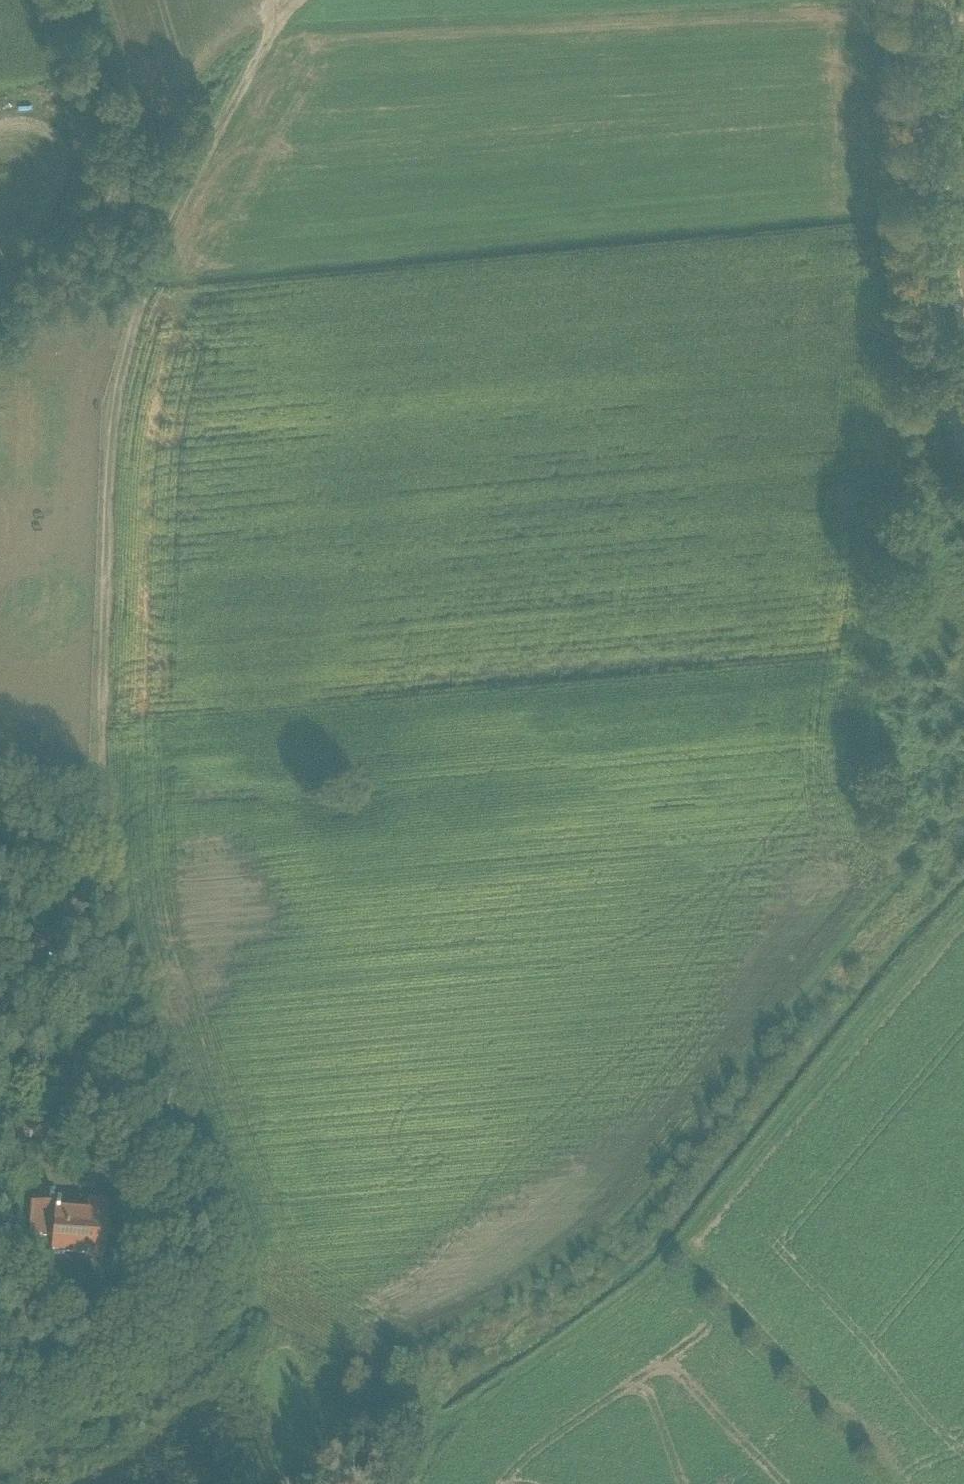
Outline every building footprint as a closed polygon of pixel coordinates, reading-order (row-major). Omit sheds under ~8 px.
[(30,1234),(54,1236),(53,1251),(86,1253),(85,1256),(103,1258),(105,1222),(107,1202),(89,1201),(88,1215),(58,1212),(59,1204),(56,1204),(55,1206),(32,1204),(30,1234)]
